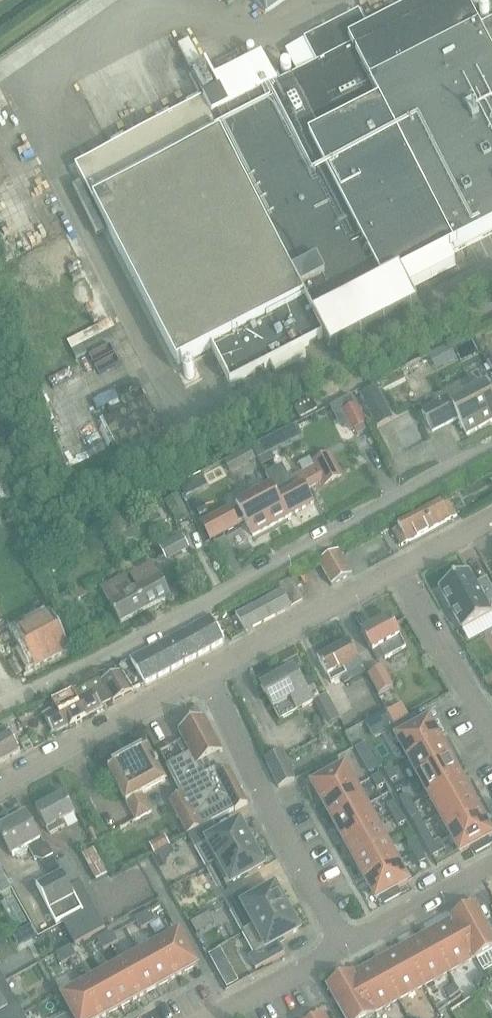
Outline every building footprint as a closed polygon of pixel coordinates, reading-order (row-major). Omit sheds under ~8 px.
[(74,167),(176,366),(212,347),(226,374),(230,382),(246,374),(322,335),(332,350),(417,306),(400,273),(446,249),(450,255),(491,234),(491,25),(480,31),(466,4),(464,0),(427,0),(367,31),(358,14),(304,42),(286,51),(298,75),(278,85),(263,56),(214,81),(206,65),(187,74),(203,101),(74,167)] [(265,13),(283,0),(256,0),(265,13)] [(89,347),(95,362),(114,353),(107,339),(89,347)] [(449,344),(428,355),(432,362),(452,352),(449,344)] [(111,415),(101,420),(105,427),(128,473),(171,450),(135,381),(115,392),(119,400),(107,406),(111,415)] [(466,434),(491,419),(491,415),(491,414),(491,398),(485,384),(450,402),(448,398),(421,412),(432,432),(457,418),(466,434)] [(376,387),(360,395),(376,425),(391,416),(376,387)] [(317,408),(312,398),(295,406),(300,417),(317,408)] [(343,406),(345,410),(336,414),(343,427),(347,424),(351,431),(366,423),(357,404),(355,405),(353,401),(343,406)] [(273,434),(250,446),(257,458),(279,446),(273,434)] [(314,464),(273,486),(274,488),(273,488),(288,517),(314,503),(306,489),(323,480),(325,484),(341,476),(330,454),(313,463),(314,464)] [(187,481),(178,486),(183,497),(193,492),(187,481)] [(273,488),(232,511),(238,523),(244,519),(253,536),(288,517),(273,488)] [(165,499),(177,524),(189,518),(177,493),(165,499)] [(399,526),(393,529),(402,545),(457,516),(449,501),(443,504),(441,500),(398,523),(399,526)] [(230,508),(201,523),(211,541),(239,526),(238,523),(232,511),(230,508)] [(121,513),(108,520),(114,532),(127,525),(121,513)] [(317,559),(332,586),(351,576),(336,549),(317,559)] [(137,586),(135,588),(145,608),(169,594),(152,561),(133,571),(129,563),(125,565),(129,573),(130,573),(137,586)] [(439,589),(462,630),(491,614),(487,604),(491,602),(491,591),(486,579),(476,585),(469,573),(439,589)] [(145,608),(135,588),(133,589),(127,578),(125,574),(101,588),(110,601),(120,621),(145,608)] [(281,588),(265,597),(275,616),(292,606),(291,605),(303,599),(290,576),(278,582),(281,588)] [(74,593),(59,601),(65,612),(80,604),(74,593)] [(275,616),(265,597),(235,612),(246,631),(275,616)] [(130,658),(144,685),(224,643),(210,616),(130,658)] [(361,631),(372,651),(379,648),(385,658),(406,647),(389,616),(361,631)] [(36,668),(68,651),(67,649),(74,646),(69,638),(65,641),(53,617),(20,634),(28,650),(21,653),(28,668),(35,665),(36,668)] [(317,656),(331,682),(341,677),(344,684),(364,673),(361,666),(362,666),(348,639),(317,656)] [(56,707),(43,714),(53,731),(119,696),(118,692),(132,685),(119,662),(52,700),(56,707)] [(261,686),(273,708),(274,708),(280,719),(319,698),(309,680),(302,684),(294,668),(261,686)] [(368,676),(379,695),(393,687),(383,668),(368,676)] [(402,702),(387,711),(395,726),(410,717),(402,702)] [(387,711),(367,722),(376,736),(387,730),(394,742),(398,740),(408,757),(440,740),(429,721),(420,726),(415,715),(410,717),(395,726),(387,711)] [(189,754),(167,765),(182,794),(200,828),(234,810),(248,804),(229,770),(228,770),(219,754),(222,752),(204,718),(178,732),(189,754)] [(0,727),(0,763),(20,752),(10,734),(9,735),(4,725),(0,727)] [(23,729),(15,734),(23,749),(31,745),(23,729)] [(362,735),(350,742),(353,749),(356,748),(365,743),(366,743),(362,735)] [(440,740),(408,757),(419,777),(450,760),(440,740)] [(356,748),(361,759),(371,754),(365,743),(356,748)] [(108,770),(136,820),(151,812),(141,794),(165,781),(157,766),(159,765),(157,761),(155,762),(148,748),(108,770)] [(265,759),(279,788),(295,780),(281,752),(265,759)] [(321,780),(313,785),(323,804),(355,787),(338,757),(315,770),(321,780)] [(419,777),(429,796),(461,779),(450,760),(419,777)] [(385,771),(391,781),(397,778),(392,767),(385,771)] [(371,778),(377,789),(385,784),(379,774),(371,778)] [(429,796),(439,815),(471,798),(461,779),(429,796)] [(323,804),(334,824),(366,806),(355,787),(323,804)] [(35,808),(48,834),(65,826),(62,820),(74,814),(63,793),(37,807),(35,808)] [(182,794),(170,801),(188,834),(200,828),(182,794)] [(399,798),(405,809),(413,805),(408,794),(399,798)] [(439,815),(450,834),(481,817),(471,798),(439,815)] [(387,806),(393,816),(400,812),(395,802),(387,806)] [(413,805),(405,809),(411,819),(419,815),(413,805)] [(334,824),(344,843),(376,825),(366,806),(334,824)] [(400,812),(393,816),(398,826),(406,822),(400,812)] [(33,859),(43,861),(53,855),(48,846),(46,844),(43,846),(39,840),(25,814),(0,827),(0,836),(11,856),(27,847),(33,859)] [(481,817),(450,834),(461,854),(473,847),(476,853),(490,845),(487,839),(491,836),(481,817)] [(252,845),(240,823),(219,835),(212,823),(189,836),(207,869),(252,845)] [(344,843),(355,862),(387,844),(376,825),(344,843)] [(421,836),(427,847),(434,843),(429,832),(421,836)] [(408,844),(413,854),(421,850),(415,840),(408,844)] [(434,843),(427,847),(432,857),(439,853),(440,853),(434,843)] [(355,862),(366,881),(397,863),(387,844),(355,862)] [(246,876),(263,867),(252,845),(207,869),(225,902),(252,887),(246,876)] [(94,848),(82,854),(96,881),(108,875),(94,848)] [(421,850),(413,854),(419,864),(426,860),(427,860),(421,850)] [(160,852),(152,856),(159,869),(167,865),(160,852)] [(67,858),(57,864),(61,872),(70,888),(78,905),(81,911),(82,913),(63,923),(75,945),(105,928),(67,858)] [(366,881),(376,900),(381,897),(385,903),(399,895),(396,889),(408,883),(397,863),(366,881)] [(9,889),(0,872),(0,894),(9,889)] [(70,888),(61,872),(49,877),(35,884),(56,923),(81,911),(78,905),(70,888)] [(275,888),(257,897),(252,887),(225,902),(242,934),(287,909),(275,888)] [(451,917),(452,920),(472,955),(473,958),(476,957),(483,969),(491,964),(491,920),(485,924),(474,904),(451,917)] [(248,957),(255,969),(284,954),(278,942),(299,931),(287,909),(242,934),(254,954),(248,957)] [(149,911),(142,915),(148,925),(155,921),(149,911)] [(142,915),(135,919),(141,929),(148,925),(142,915)] [(427,934),(447,969),(472,955),(452,920),(427,934)] [(31,925),(19,931),(25,942),(37,935),(31,925)] [(112,932),(105,936),(110,946),(117,943),(112,932)] [(179,934),(159,944),(177,976),(196,966),(179,934)] [(402,947),(422,983),(447,969),(427,934),(402,947)] [(105,936),(98,940),(103,950),(110,946),(105,936)] [(159,944),(140,955),(158,987),(177,976),(159,944)] [(70,947),(63,951),(68,961),(75,957),(70,947)] [(377,961),(397,996),(422,983),(402,947),(377,961)] [(63,951),(56,954),(61,965),(68,961),(63,951)] [(140,955),(121,965),(139,997),(158,987),(140,955)] [(352,975),(372,1010),(397,996),(377,961),(352,975)] [(121,965),(102,976),(119,1008),(139,997),(121,965)] [(229,965),(217,971),(227,988),(238,982),(229,965)] [(345,1017),(370,1017),(374,1016),(352,975),(351,972),(327,985),(345,1017)] [(473,981),(477,988),(487,981),(483,974),(473,981)] [(83,986),(100,1017),(119,1008),(102,976),(83,986)] [(23,1014),(5,982),(0,985),(0,1017),(15,1017),(23,1014)] [(83,986),(63,997),(75,1017),(100,1017),(83,986)] [(445,992),(450,998),(459,992),(455,986),(445,992)]
